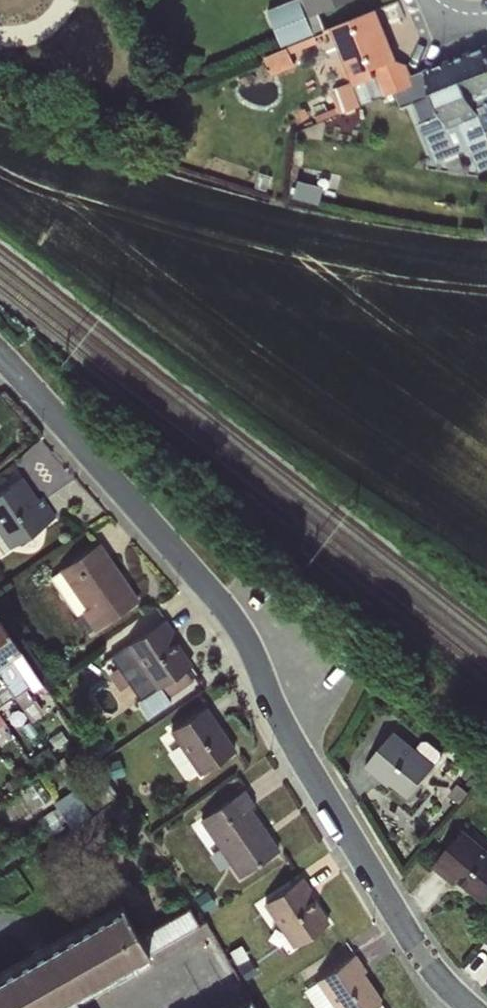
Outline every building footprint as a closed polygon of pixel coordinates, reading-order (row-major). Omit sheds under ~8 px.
[(317,32),(306,0),(287,0),(270,5),(282,43),(317,32)] [(347,0),(306,0),(311,13),(347,0)] [(339,114),(395,93),(412,77),(407,65),(397,58),(375,10),(327,29),(324,35),(346,88),(331,92),(339,114)] [(460,56),(486,135),(486,49),(485,45),(460,56)] [(291,46),(268,54),(275,71),(297,63),(291,46)] [(486,163),(486,135),(460,56),(412,77),(395,93),(400,107),(416,105),(414,107),(422,123),(419,124),(431,155),(441,151),(443,158),(446,161),(460,156),(462,157),(479,156),(486,163)] [(21,475),(0,490),(0,554),(56,516),(42,496),(38,498),(21,475)] [(139,599),(99,541),(51,576),(77,613),(81,611),(94,630),(139,599)] [(7,686),(20,705),(35,695),(32,689),(41,682),(0,619),(0,675),(7,686)] [(130,685),(139,698),(190,664),(161,621),(110,655),(116,667),(107,674),(120,691),(130,685)] [(235,748),(206,707),(170,730),(200,774),(235,748)] [(395,731),(364,767),(387,787),(390,783),(408,798),(436,765),(395,731)] [(253,804),(243,789),(200,819),(239,877),(279,849),(250,807),(253,804)] [(432,867),(452,885),(456,881),(483,902),(486,897),(486,849),(464,830),(432,867)] [(313,891),(303,876),(263,902),(292,946),(329,922),(309,893),(313,891)] [(76,997),(146,958),(149,967),(210,929),(202,916),(188,922),(184,913),(140,934),(121,904),(0,973),(0,1007),(82,1007),(76,997)] [(355,953),(316,980),(335,1007),(372,1007),(383,1001),(364,971),(366,969),(355,953)]
